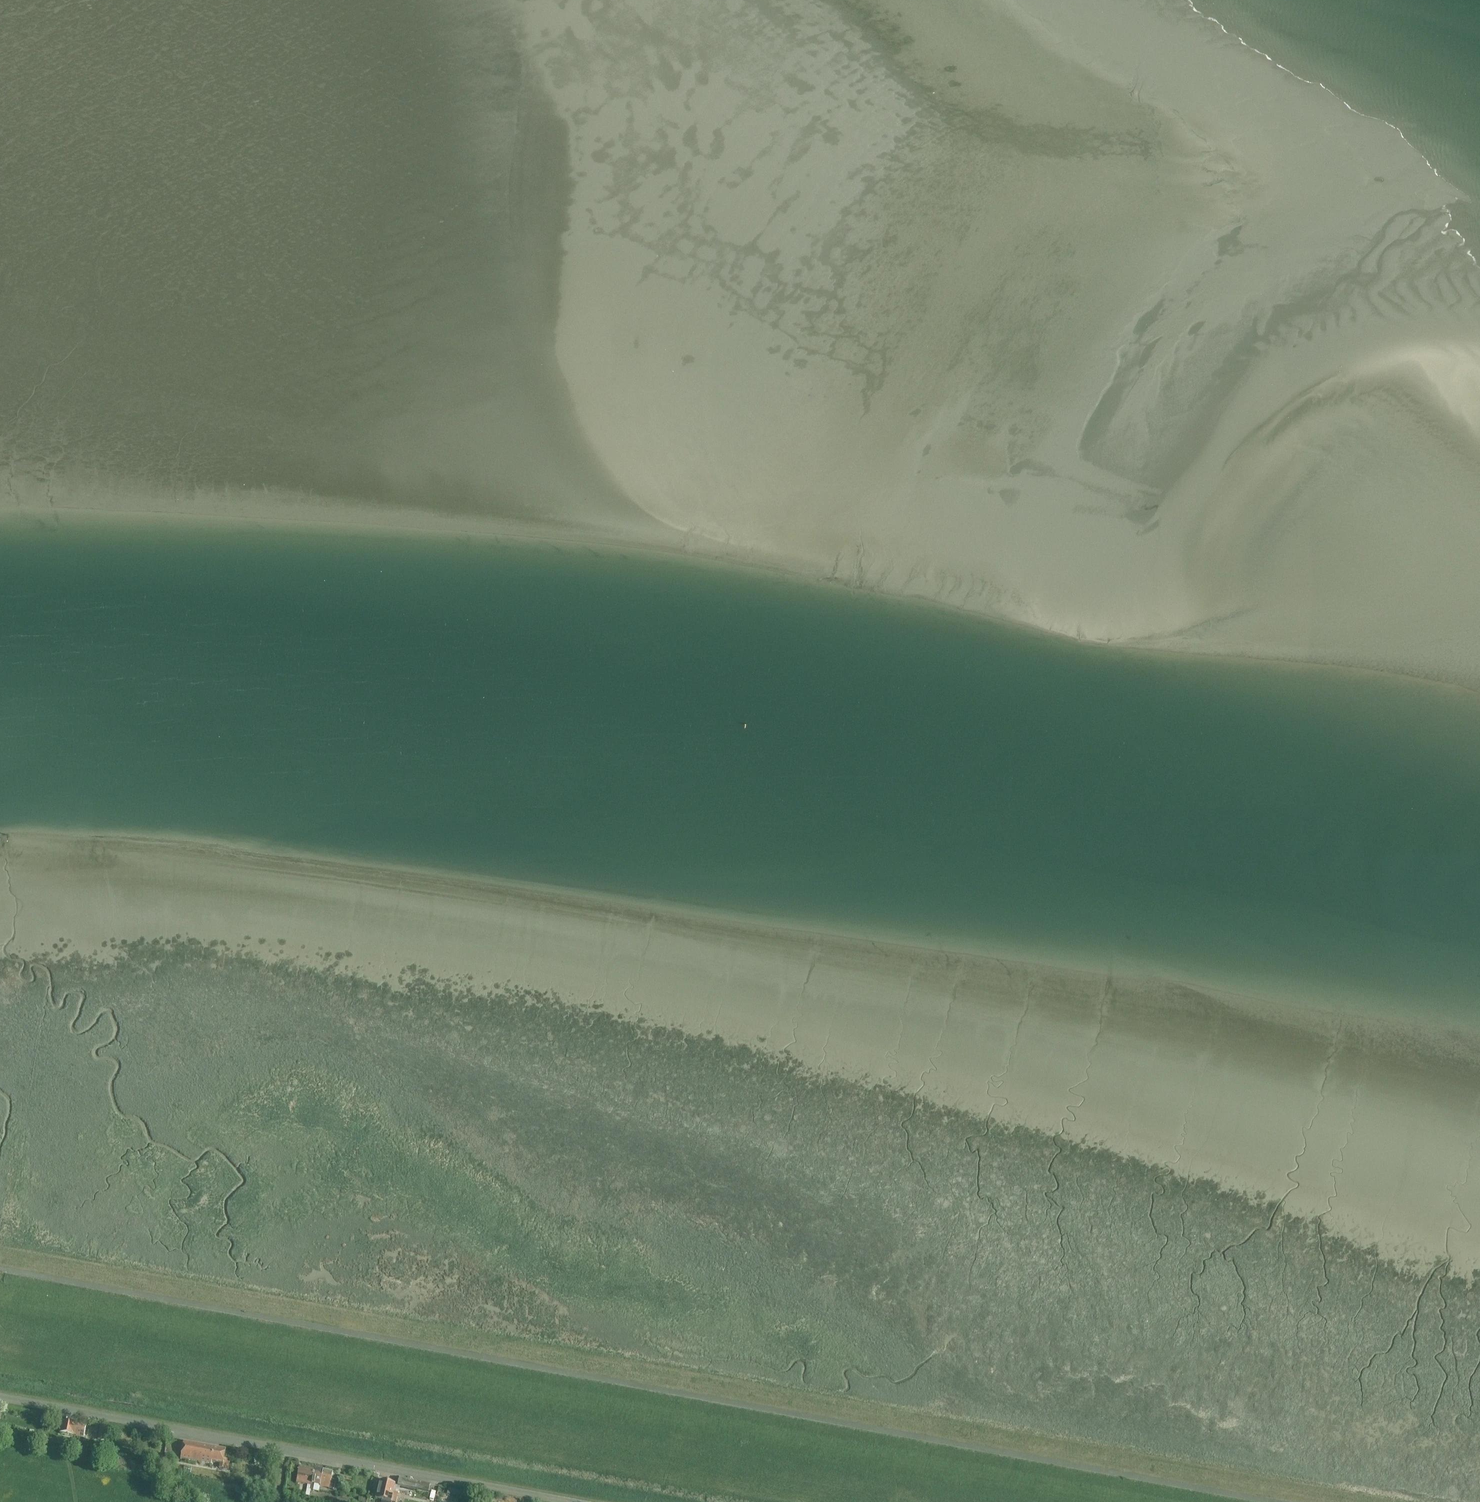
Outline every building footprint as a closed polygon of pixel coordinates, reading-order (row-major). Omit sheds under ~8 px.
[(84,1437),(86,1425),(76,1423),(77,1423),(63,1420),(60,1432),(74,1435),(84,1437)] [(104,1440),(106,1426),(100,1425),(98,1439),(104,1440)] [(173,1464),(177,1442),(167,1440),(163,1462),(173,1464)] [(228,1470),(230,1460),(224,1459),(226,1451),(184,1443),(181,1459),(211,1464),(212,1462),(220,1464),(219,1468),(228,1470)] [(300,1467),(297,1484),(307,1486),(305,1496),(309,1497),(311,1490),(316,1470),(300,1467)] [(316,1470),(311,1490),(314,1491),(315,1489),(320,1491),(320,1487),(321,1487),(324,1472),(316,1470)] [(333,1474),(324,1472),(321,1487),(330,1489),(329,1489),(334,1491),(336,1482),(332,1481),(333,1474)] [(350,1485),(352,1479),(340,1476),(338,1482),(350,1485)] [(400,1477),(398,1486),(414,1490),(428,1493),(431,1484),(400,1477)] [(377,1498),(382,1499),(381,1501),(391,1501),(392,1501),(394,1501),(396,1501),(397,1495),(393,1494),(395,1484),(380,1481),(377,1498)] [(464,1493),(445,1490),(444,1495),(463,1499),(464,1493)]
